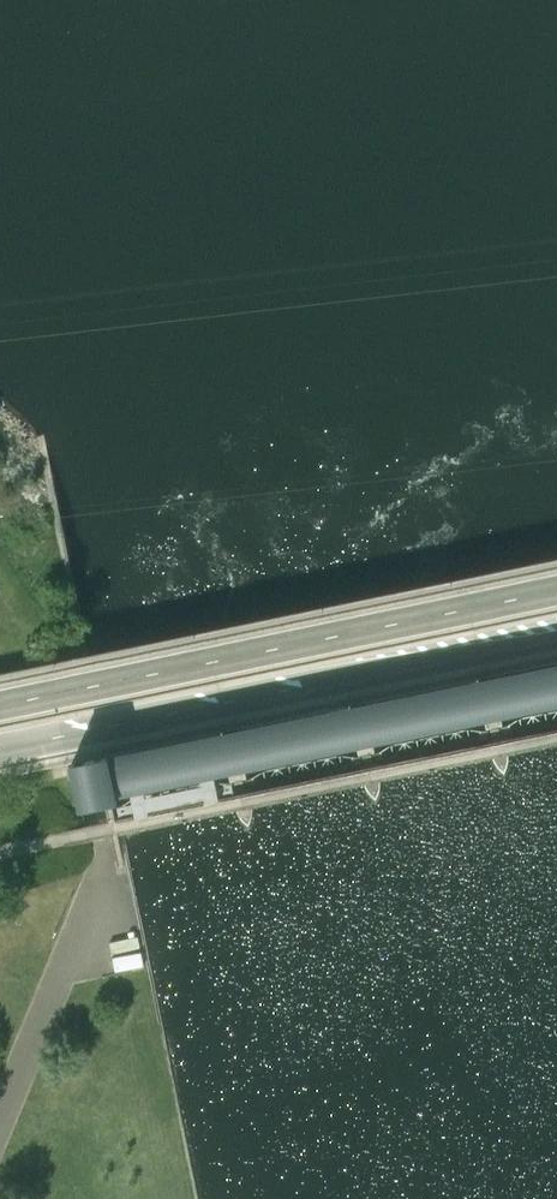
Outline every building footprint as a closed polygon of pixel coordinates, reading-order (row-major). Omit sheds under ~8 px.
[(71,762),(82,808),(98,804),(104,803),(112,802),(118,800),(117,793),(556,702),(556,663),(464,682),(71,762)]
